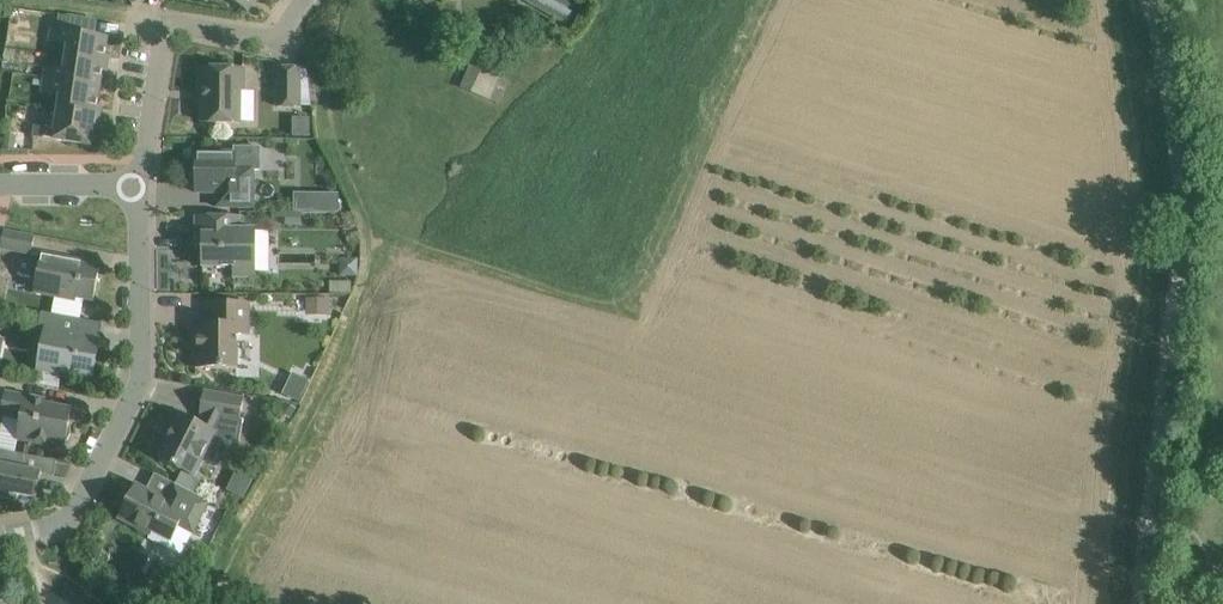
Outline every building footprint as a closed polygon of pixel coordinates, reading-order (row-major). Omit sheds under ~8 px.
[(255,0),(231,0),(248,11),(255,0)] [(567,24),(582,0),(526,0),(567,24)] [(109,37),(81,33),(53,28),(51,42),(69,45),(67,57),(109,64),(110,56),(106,55),(109,37)] [(108,72),(109,64),(67,57),(65,70),(47,67),(45,80),(44,80),(101,89),(103,71),(108,72)] [(463,85),(491,98),(503,73),(475,60),(463,85)] [(241,89),(244,89),(244,69),(200,69),(200,101),(203,102),(203,123),(241,123),(241,89)] [(300,69),(298,69),(278,69),(278,108),(300,108),(300,93),(300,69)] [(101,89),(44,80),(42,93),(61,96),(58,113),(101,118),(102,107),(98,106),(101,89)] [(99,130),(101,118),(58,113),(55,129),(36,127),(34,137),(92,146),(94,129),(99,130)] [(6,134),(4,148),(14,149),(16,136),(6,134)] [(197,153),(196,192),(216,193),(220,193),(222,193),(222,207),(252,207),(253,169),(259,169),(260,149),(238,148),(238,153),(220,153),(197,153)] [(296,212),(342,211),(341,191),(296,192),(296,212)] [(240,217),(220,217),(196,217),(196,251),(203,251),(203,268),(232,268),(233,278),(255,278),(255,231),(240,231),(240,217)] [(35,238),(4,231),(1,248),(32,254),(35,238)] [(83,262),(75,260),(42,254),(35,293),(70,300),(71,297),(94,301),(100,268),(83,265),(83,262)] [(249,304),(232,303),(209,303),(208,325),(195,324),(195,368),(219,368),(237,369),(237,335),(249,335),(249,304)] [(84,320),(61,316),(42,312),(39,330),(46,331),(38,370),(73,376),(92,380),(100,340),(81,337),(84,320)] [(303,399),(310,378),(293,372),(286,393),(303,399)] [(173,431),(159,459),(194,476),(215,434),(221,435),(221,438),(239,440),(243,421),(240,421),(244,399),(204,392),(200,414),(207,415),(202,424),(178,413),(170,429),(173,431)] [(46,401),(22,397),(7,393),(2,415),(22,419),(18,439),(48,445),(49,441),(66,444),(70,422),(66,421),(69,410),(45,405),(46,401)] [(2,451),(0,450),(0,496),(17,499),(17,495),(36,498),(41,473),(23,469),(25,455),(2,451)] [(229,491),(245,496),(251,476),(235,472),(229,491)] [(210,501),(197,495),(176,484),(168,500),(137,484),(119,519),(141,530),(151,534),(149,538),(169,548),(180,525),(195,532),(210,501)]
